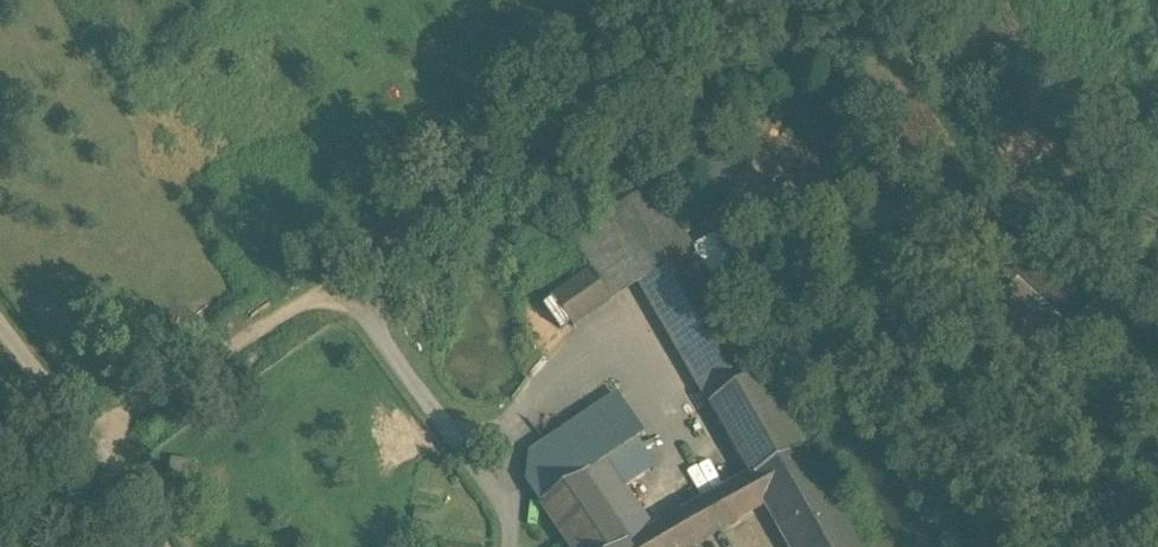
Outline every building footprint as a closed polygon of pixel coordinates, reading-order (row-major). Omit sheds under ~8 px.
[(1041,127),(994,142),(1000,161),(1047,145),(1041,127)] [(712,406),(761,377),(652,190),(572,238),(581,252),(593,273),(611,302),(639,285),(712,406)] [(581,252),(541,280),(554,299),(593,273),(581,252)] [(593,273),(554,299),(573,328),(611,302),(593,273)] [(559,338),(573,328),(554,299),(540,309),(559,338)] [(761,377),(712,406),(756,479),(768,500),(786,531),(786,530),(795,546),(794,546),(795,546),(858,546),(761,377)] [(515,461),(529,482),(571,453),(586,476),(601,466),(604,464),(644,438),(617,396),(515,461)] [(571,453),(529,482),(544,505),(586,476),(571,453)] [(653,537),(604,464),(586,476),(631,543),(635,540),(639,546),(653,537)] [(586,476),(544,505),(573,546),(634,546),(631,543),(586,476)] [(756,479),(746,484),(760,508),(763,506),(768,500),(756,479)] [(760,508),(746,484),(653,537),(649,540),(639,546),(636,546),(691,546),(760,508)]
